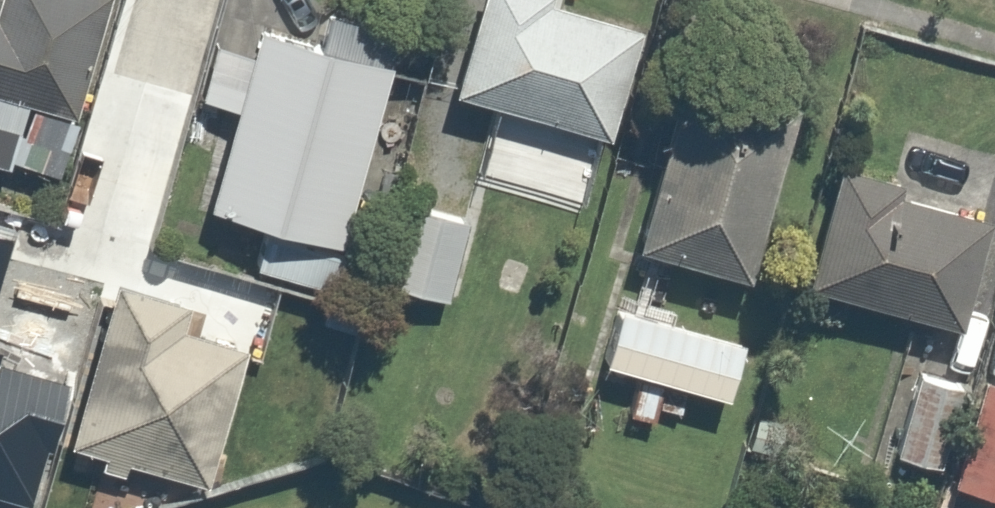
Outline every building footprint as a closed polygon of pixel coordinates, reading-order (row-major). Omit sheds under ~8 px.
[(26,134),(35,105),(85,119),(120,0),(0,0),(0,126),(26,134)] [(516,110),(498,167),(568,189),(586,132),(619,143),(655,28),(567,0),(492,0),(463,93),(516,110)] [(253,271),(332,295),(407,39),(343,20),(336,46),(264,24),(208,214),(265,231),(253,271)] [(199,104),(108,78),(78,183),(170,208),(199,104)] [(794,117),(686,87),(641,252),(749,281),(794,117)] [(847,173),(813,288),(956,330),(990,215),(847,173)] [(476,218),(416,199),(389,286),(449,305),(476,218)] [(0,268),(0,442),(60,460),(102,320),(45,303),(51,283),(0,268)] [(625,308),(608,369),(739,406),(756,345),(625,308)] [(969,382),(918,367),(893,452),(944,467),(969,382)] [(979,373),(951,486),(994,497),(994,377),(979,373)]
